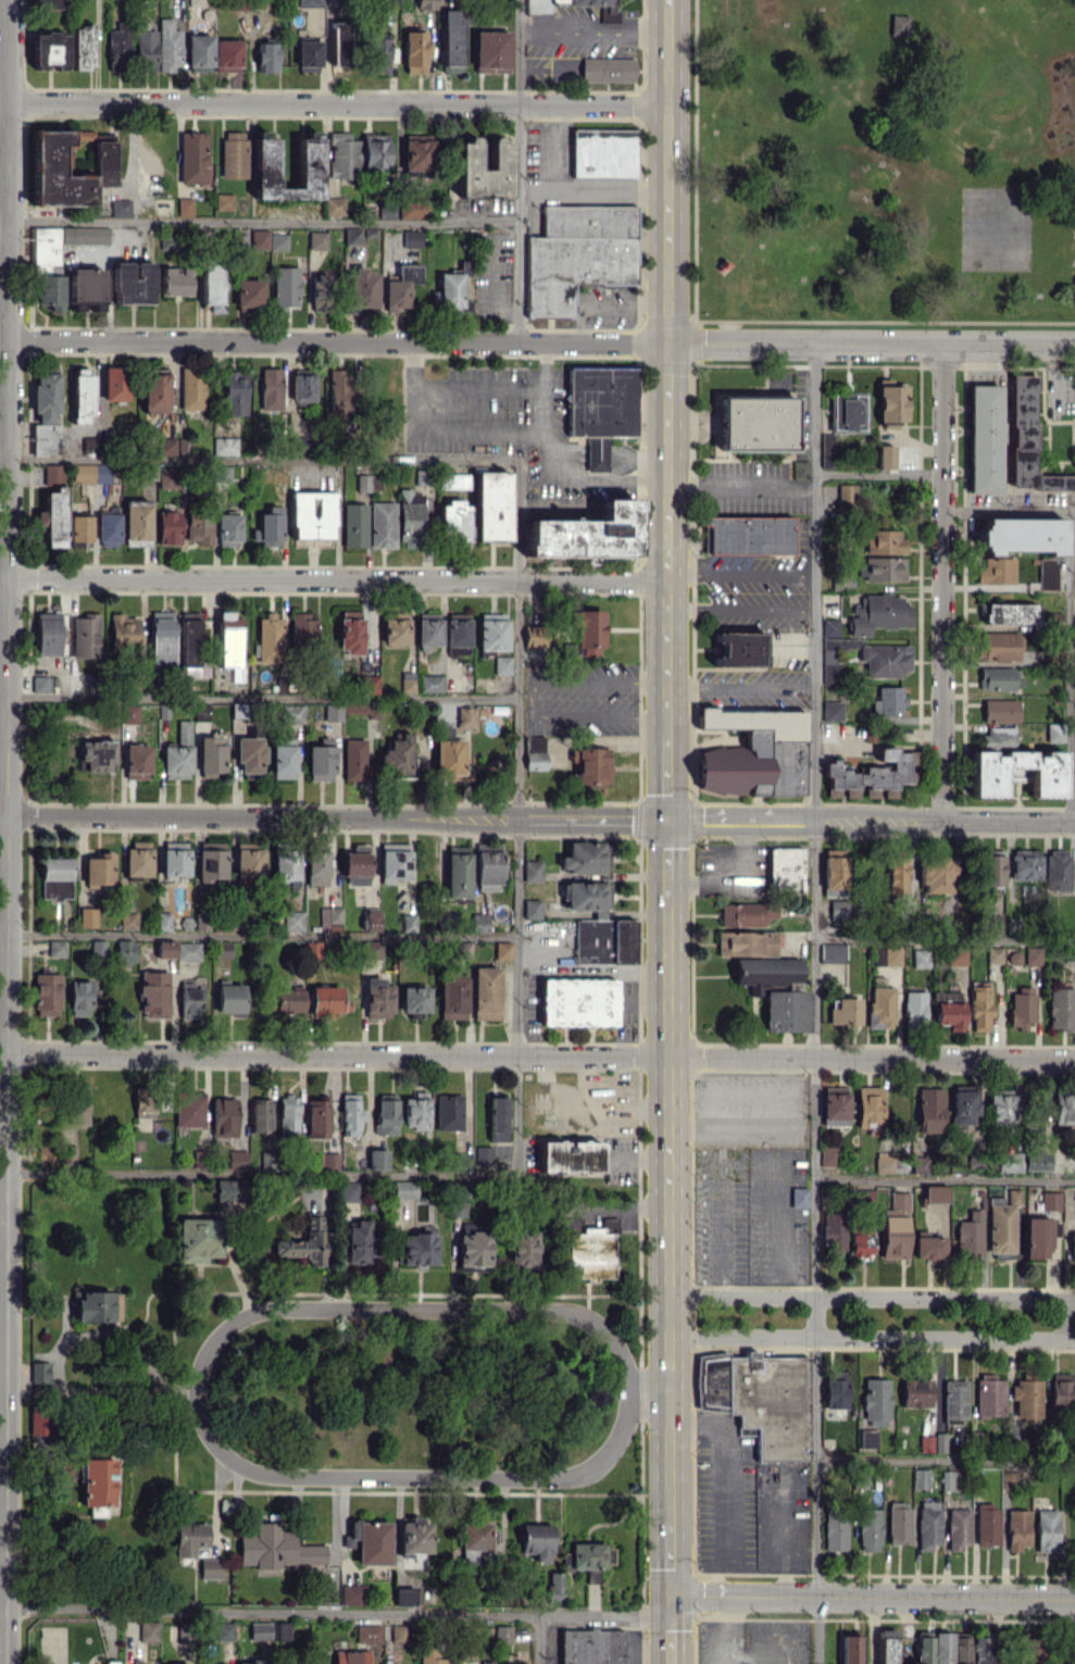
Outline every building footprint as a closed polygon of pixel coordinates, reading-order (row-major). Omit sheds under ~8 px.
[(435,0),(416,0),(416,9),(436,8),(435,0)] [(526,14),(551,14),(551,4),(599,4),(599,23),(618,23),(618,9),(614,9),(614,0),(526,0),(526,14)] [(462,23),(465,23),(465,10),(443,10),(442,72),(461,73),(462,23)] [(890,35),(908,36),(910,15),(892,14),(890,35)] [(158,69),(180,69),(181,30),(172,29),(172,18),(158,18),(158,69)] [(330,65),(346,65),(348,22),(332,21),(330,65)] [(116,30),(108,30),(107,70),(128,71),(129,22),(116,22),(116,30)] [(92,68),(93,26),(73,25),(72,68),(92,68)] [(155,30),(135,30),(136,71),(156,70),(155,30)] [(427,73),(426,31),(403,32),(404,73),(427,73)] [(510,31),(474,31),(474,72),(509,72),(510,31)] [(65,33),(32,33),(33,68),(44,68),(44,62),(53,62),(54,69),(66,69),(65,33)] [(212,35),(187,34),(186,71),(212,71),(212,35)] [(389,39),(368,38),(367,72),(388,73),(389,39)] [(241,40),(213,40),(214,71),(241,71),(241,40)] [(319,40),(297,40),(297,71),(319,71),(319,40)] [(256,72),(277,72),(276,42),(255,42),(256,72)] [(581,82),(635,81),(634,57),(581,58),(581,82)] [(636,130),(572,129),(571,176),(635,177),(636,130)] [(71,131),(33,130),(32,205),(93,205),(93,176),(61,175),(62,147),(71,147),(71,131)] [(245,131),(220,132),(221,178),(246,178),(245,131)] [(320,198),(320,131),(306,131),(306,138),(298,138),(297,188),(276,188),(276,138),(268,138),(268,131),(254,131),(253,198),(320,198)] [(207,132),(180,132),(179,183),(207,184),(207,132)] [(113,185),(114,134),(95,134),(94,185),(113,185)] [(362,168),(387,168),(388,135),(362,134),(362,168)] [(403,136),(403,171),(432,171),(432,136),(403,136)] [(508,142),(500,143),(500,136),(488,137),(488,169),(476,170),(476,137),(464,137),(465,142),(457,142),(457,196),(509,195),(508,142)] [(233,210),(233,194),(215,193),(215,209),(233,210)] [(192,197),(176,197),(177,216),(192,215),(192,197)] [(344,197),(325,198),(325,215),(345,215),(344,197)] [(428,199),(399,198),(398,217),(427,218),(428,199)] [(129,216),(129,199),(111,199),(111,216),(129,216)] [(394,219),(395,203),(378,203),(378,218),(394,219)] [(636,206),(542,204),(542,236),(527,236),(525,317),(573,317),(573,283),(635,284),(636,206)] [(108,227),(61,226),(61,243),(107,244),(108,227)] [(59,227),(35,227),(34,305),(50,305),(50,312),(62,312),(62,275),(49,275),(49,265),(59,265),(59,227)] [(344,244),(360,244),(360,228),(344,228),(344,244)] [(159,249),(176,250),(177,230),(160,229),(159,249)] [(402,247),(421,247),(421,230),(402,230),(402,247)] [(308,250),(326,249),(326,231),(308,231),(308,250)] [(287,234),(270,233),(269,249),(286,250),(287,234)] [(201,304),(208,304),(208,312),(222,312),(222,259),(201,259),(201,304)] [(151,262),(134,262),(134,278),(129,278),(130,262),(113,262),(112,303),(150,304),(151,262)] [(420,283),(420,263),(397,264),(397,280),(384,280),(384,307),(408,307),(408,283),(420,283)] [(161,295),(190,295),(191,270),(172,270),(172,267),(161,267),(161,295)] [(273,307),(298,307),(299,267),(273,267),(273,307)] [(68,269),(69,311),(81,310),(81,303),(93,303),(93,310),(103,309),(102,268),(68,269)] [(351,268),(349,310),(375,311),(377,274),(365,273),(365,269),(351,268)] [(438,291),(430,291),(431,308),(462,308),(462,273),(438,273),(438,291)] [(330,311),(331,274),(311,274),(310,311),(330,311)] [(261,279),(235,279),(235,311),(261,311),(261,279)] [(180,410),(203,409),(203,366),(180,367),(180,410)] [(103,401),(126,400),(126,367),(103,367),(103,401)] [(567,436),(586,436),(586,471),(607,471),(607,436),(635,436),(635,367),(568,367),(567,436)] [(90,368),(71,369),(72,423),(91,423),(90,368)] [(259,409),(282,410),(282,401),(284,402),(285,368),(260,368),(259,409)] [(169,370),(145,369),(143,414),(168,414),(169,370)] [(329,413),(349,413),(349,369),(329,369),(329,413)] [(245,415),(246,372),(224,371),(223,415),(245,415)] [(315,371),(291,371),(291,402),(314,403),(315,371)] [(59,454),(59,424),(51,424),(51,413),(59,413),(59,372),(33,372),(33,413),(36,413),(37,423),(33,423),(33,454),(59,454)] [(1074,487),(1074,475),(1035,475),(1034,375),(1009,375),(1010,488),(1074,487)] [(876,423),(905,423),(905,386),(892,385),(892,379),(877,379),(876,423)] [(968,493),(999,493),(999,385),(968,385),(968,493)] [(863,431),(864,395),(847,395),(847,396),(832,396),(832,430),(863,431)] [(793,397),(718,398),(719,451),(794,450),(793,397)] [(832,434),(821,434),(821,465),(833,465),(832,434)] [(97,437),(83,437),(84,452),(98,452),(97,437)] [(158,438),(158,454),(187,454),(188,438),(158,438)] [(218,455),(236,455),(237,438),(219,438),(218,455)] [(893,469),(893,445),(877,445),(877,469),(893,469)] [(110,483),(110,464),(72,463),(72,482),(110,483)] [(44,485),(64,484),(63,464),(43,464),(44,485)] [(229,484),(230,466),(213,465),(213,483),(229,484)] [(158,488),(179,489),(179,467),(159,467),(158,488)] [(508,472),(475,472),(475,541),(509,541),(508,472)] [(468,473),(442,473),(442,488),(468,488),(468,473)] [(372,483),(378,484),(379,475),(356,474),(355,489),(372,490),(372,483)] [(836,508),(856,508),(856,484),(837,484),(836,508)] [(65,486),(54,485),(54,492),(45,492),(44,547),(64,547),(65,486)] [(421,493),(411,493),(411,489),(399,488),(398,547),(420,547),(421,493)] [(290,492),(291,538),(334,538),(333,491),(290,492)] [(524,557),(635,557),(635,499),(599,499),(599,519),(524,519),(524,557)] [(469,501),(441,501),(441,539),(468,540),(469,501)] [(370,547),(395,547),(395,502),(370,502),(370,547)] [(366,503),(343,503),(343,547),(366,547),(366,503)] [(123,540),(149,540),(150,504),(124,504),(123,540)] [(280,540),(280,506),(266,506),(266,513),(258,514),(258,529),(251,529),(251,541),(280,540)] [(180,511),(158,511),(157,544),(179,544),(180,511)] [(98,546),(118,546),(118,513),(97,514),(98,546)] [(240,514),(216,513),(216,546),(240,546),(240,514)] [(212,545),(212,515),(186,514),(185,541),(195,541),(195,545),(212,545)] [(91,515),(70,515),(70,541),(90,541),(91,515)] [(793,517),(705,516),(705,553),(792,554),(793,517)] [(905,554),(905,538),(899,537),(899,530),(863,529),(863,553),(905,554)] [(904,557),(863,557),(863,563),(855,563),(855,580),(905,580),(904,557)] [(976,584),(1014,583),(1014,557),(983,558),(983,566),(975,566),(976,584)] [(1038,558),(1038,590),(1057,589),(1056,558),(1038,558)] [(830,582),(835,592),(851,585),(846,574),(830,582)] [(910,627),(910,605),(902,605),(901,595),(859,595),(859,607),(853,607),(853,618),(848,618),(849,636),(869,636),(869,628),(910,627)] [(1036,604),(981,603),(980,623),(1036,624),(1036,604)] [(602,609),(573,610),(574,656),(602,656),(602,609)] [(240,618),(231,618),(231,612),(217,611),(216,667),(231,667),(231,681),(243,682),(243,662),(239,662),(240,618)] [(290,644),(317,645),(317,618),(307,618),(307,613),(291,612),(290,644)] [(58,655),(59,614),(36,613),(35,655),(58,655)] [(109,646),(137,646),(137,616),(123,616),(123,613),(109,613),(109,646)] [(417,651),(430,650),(430,646),(441,645),(440,613),(416,613),(417,651)] [(445,646),(470,646),(470,613),(445,613),(445,646)] [(506,613),(477,614),(478,650),(507,650),(506,613)] [(72,615),(73,658),(99,657),(98,614),(72,615)] [(173,615),(150,614),(149,667),(172,667),(173,615)] [(256,618),(255,662),(282,663),(283,615),(265,614),(265,618),(256,618)] [(337,653),(361,653),(362,618),(338,617),(337,653)] [(409,617),(383,617),(382,644),(408,644),(409,617)] [(822,635),(838,636),(838,619),(823,618),(822,635)] [(180,678),(208,678),(208,666),(201,666),(201,635),(209,635),(209,620),(180,620),(180,678)] [(524,645),(547,646),(547,625),(524,625),(524,645)] [(763,632),(714,632),(714,642),(719,642),(719,655),(713,656),(713,666),(763,665),(763,632)] [(1018,632),(977,632),(976,661),(1018,661),(1018,632)] [(910,645),(862,645),(862,638),(822,638),(822,684),(838,684),(838,647),(858,648),(858,661),(863,661),(863,677),(902,678),(902,671),(910,671),(910,645)] [(448,656),(467,655),(467,646),(447,647),(448,656)] [(510,656),(494,656),(494,674),(511,674),(510,656)] [(1021,669),(979,668),(979,689),(1021,690),(1021,669)] [(442,675),(419,675),(419,692),(442,692),(442,675)] [(55,677),(32,676),(32,690),(54,691),(55,677)] [(904,687),(877,686),(877,698),(871,698),(870,715),(903,715),(904,687)] [(1017,722),(1017,699),(982,700),(983,722),(1017,722)] [(822,721),(841,721),(841,701),(822,701),(822,721)] [(378,719),(379,704),(342,702),(342,713),(368,714),(368,718),(378,719)] [(323,704),(323,721),(341,721),(341,703),(323,704)] [(137,723),(137,705),(121,705),(121,723),(137,723)] [(303,723),(303,705),(281,706),(282,724),(303,723)] [(476,707),(457,707),(456,728),(475,728),(476,707)] [(804,711),(714,712),(714,707),(698,707),(698,728),(743,727),(743,747),(699,748),(699,769),(696,769),(696,793),(805,793),(804,711)] [(162,746),(162,779),(190,778),(190,720),(176,720),(177,745),(162,746)] [(983,727),(983,751),(1001,750),(1001,748),(1015,747),(1014,726),(983,727)] [(235,737),(234,764),(239,764),(239,773),(261,773),(261,729),(249,729),(249,738),(235,737)] [(388,739),(389,750),(381,750),(381,761),(384,761),(385,777),(413,776),(411,732),(399,732),(399,739),(388,739)] [(223,736),(198,736),(198,778),(223,777),(223,736)] [(544,736),(524,737),(525,770),(545,769),(544,736)] [(365,780),(364,738),(343,739),(344,780),(365,780)] [(434,740),(435,780),(469,779),(469,771),(463,772),(463,740),(434,740)] [(113,742),(78,741),(77,770),(112,771),(113,742)] [(272,745),(271,778),(294,779),(295,745),(272,745)] [(332,745),(307,746),(307,781),(333,780),(332,745)] [(576,762),(576,784),(608,785),(609,749),(569,747),(569,761),(576,762)] [(823,764),(824,769),(827,776),(827,797),(840,797),(845,792),(845,797),(858,797),(857,784),(864,784),(865,797),(878,797),(878,790),(883,787),(883,797),(896,797),(895,783),(908,782),(907,752),(897,753),(894,747),(878,748),(879,761),(881,763),(864,771),(838,772),(838,759),(834,759),(823,764)] [(971,797),(1003,797),(1003,769),(1017,769),(1017,776),(1030,776),(1030,797),(1062,797),(1062,751),(1042,751),(1042,756),(1032,756),(1032,752),(971,752),(971,797)] [(149,876),(150,841),(125,841),(125,876),(149,876)] [(188,842),(162,842),(161,877),(187,877),(188,842)] [(224,881),(225,842),(198,842),(197,880),(224,881)] [(567,842),(567,856),(560,856),(560,873),(608,874),(609,842),(567,842)] [(367,886),(368,845),(352,844),(352,852),(342,852),(342,876),(347,876),(347,885),(367,886)] [(501,844),(475,844),(476,890),(501,890),(501,844)] [(262,845),(235,845),(235,878),(262,878),(262,845)] [(469,898),(470,847),(446,846),(445,897),(469,898)] [(802,847),(769,848),(770,892),(803,891),(802,847)] [(298,886),(297,848),(273,848),(274,882),(286,882),(286,886),(298,886)] [(327,886),(328,850),(306,849),(306,885),(327,886)] [(836,850),(823,849),(822,895),(845,895),(845,856),(836,856),(836,850)] [(1010,880),(1040,880),(1040,851),(1011,850),(1010,880)] [(1045,889),(1070,889),(1069,850),(1045,850),(1045,889)] [(1003,885),(1002,851),(976,852),(977,886),(1003,885)] [(83,858),(84,886),(113,885),(112,852),(96,852),(96,858),(83,858)] [(904,894),(905,857),(887,856),(886,894),(904,894)] [(954,892),(953,856),(918,857),(919,893),(954,892)] [(70,899),(70,857),(39,858),(40,899),(70,899)] [(523,882),(541,882),(541,861),(523,860),(523,882)] [(575,964),(634,964),(634,919),(608,919),(608,882),(565,882),(565,910),(593,910),(593,919),(575,919),(575,964)] [(539,918),(539,899),(523,899),(524,918),(539,918)] [(847,919),(848,901),(830,900),(829,918),(847,919)] [(764,903),(719,903),(720,926),(765,926),(765,918),(777,918),(776,904),(764,905),(764,903)] [(341,907),(319,907),(319,931),(341,931),(341,907)] [(96,908),(79,908),(79,927),(95,927),(96,908)] [(378,931),(379,910),(364,910),(363,931),(378,931)] [(303,929),(303,912),(285,911),(285,929),(303,929)] [(120,930),(136,929),(136,912),(119,913),(120,930)] [(157,929),(171,929),(170,912),(157,913),(157,929)] [(208,930),(207,912),(194,912),(194,930),(208,930)] [(487,912),(469,914),(471,932),(489,931),(487,912)] [(401,930),(415,930),(415,915),(401,915),(401,930)] [(1000,915),(986,915),(986,931),(1000,931),(1000,915)] [(179,929),(190,929),(191,917),(180,917),(179,929)] [(776,932),(717,931),(717,955),(775,956),(776,932)] [(64,940),(48,940),(48,957),(64,957),(64,940)] [(105,956),(105,940),(90,940),(90,957),(105,956)] [(135,940),(115,941),(116,964),(136,963),(135,940)] [(200,941),(156,942),(156,958),(176,958),(176,961),(200,960),(200,941)] [(231,941),(214,941),(214,957),(230,958),(231,941)] [(320,941),(305,941),(305,958),(320,958),(320,941)] [(381,941),(364,942),(365,959),(382,958),(381,941)] [(494,958),(511,959),(512,942),(494,941),(494,958)] [(820,963),(845,962),(844,943),(819,943),(820,963)] [(1063,945),(1062,960),(1074,961),(1074,945),(1063,945)] [(900,947),(884,947),(885,966),(901,965),(900,947)] [(1002,962),(1002,947),(986,947),(986,963),(1002,962)] [(1041,947),(1025,947),(1024,965),(1040,965),(1041,947)] [(912,967),(929,967),(929,949),(912,949),(912,967)] [(947,965),(967,965),(966,950),(947,951),(947,965)] [(1021,964),(1021,952),(1008,952),(1007,963),(1021,964)] [(734,958),(734,984),(748,984),(748,995),(761,995),(761,989),(799,990),(799,959),(734,958)] [(499,967),(473,967),(472,1019),(498,1019),(499,967)] [(140,972),(140,1018),(167,1018),(167,972),(140,972)] [(59,1016),(60,974),(34,973),(33,1016),(59,1016)] [(467,977),(439,976),(439,1019),(466,1020),(467,977)] [(382,977),(365,977),(365,1018),(392,1018),(392,984),(382,984),(382,977)] [(540,1025),(615,1027),(616,980),(541,978),(540,1025)] [(216,1012),(243,1013),(244,984),(227,984),(227,979),(217,979),(216,1012)] [(89,1015),(90,981),(69,981),(68,1015),(89,1015)] [(200,1018),(201,984),(180,983),(179,1018),(200,1018)] [(341,986),(309,987),(310,1014),(350,1013),(349,1000),(341,1000),(341,986)] [(400,986),(401,1012),(408,1012),(408,1016),(430,1016),(429,986),(400,986)] [(989,1031),(990,986),(970,986),(970,1031),(989,1031)] [(893,987),(868,987),(868,1028),(894,1028),(893,987)] [(1074,987),(1048,987),(1048,1029),(1074,1030),(1074,987)] [(303,989),(270,989),(269,1011),(303,1012),(303,989)] [(1034,1022),(1034,989),(1010,989),(1010,1028),(1026,1028),(1026,1022),(1034,1022)] [(807,1032),(808,991),(764,990),(763,1031),(807,1032)] [(903,1027),(924,1028),(925,991),(904,991),(903,1027)] [(934,1024),(949,1024),(949,1031),(962,1031),(962,992),(935,991),(934,1024)] [(860,998),(836,997),(836,1008),(828,1008),(828,1023),(859,1024),(860,998)] [(882,1125),(880,1086),(856,1087),(857,1128),(866,1128),(866,1125),(882,1125)] [(152,1118),(153,1088),(134,1087),(133,1118),(152,1118)] [(846,1126),(848,1087),(822,1087),(821,1126),(846,1126)] [(942,1088),(916,1088),(916,1133),(943,1132),(942,1088)] [(952,1125),(976,1125),(977,1089),(952,1088),(952,1125)] [(1013,1090),(989,1089),(988,1122),(1012,1122),(1013,1090)] [(175,1127),(204,1126),(203,1092),(174,1093),(175,1127)] [(506,1141),(505,1092),(488,1092),(490,1142),(506,1141)] [(341,1094),(340,1135),(358,1136),(359,1120),(364,1120),(364,1109),(358,1109),(359,1094),(341,1094)] [(435,1095),(435,1131),(462,1130),(462,1094),(435,1095)] [(397,1097),(377,1096),(376,1134),(396,1134),(397,1097)] [(1074,1123),(1074,1096),(1053,1097),(1053,1123),(1074,1123)] [(402,1126),(411,1126),(411,1131),(428,1130),(427,1097),(402,1098),(402,1126)] [(237,1098),(212,1098),(211,1133),(236,1134),(237,1098)] [(251,1130),(270,1130),(271,1099),(251,1099),(251,1130)] [(328,1099),(306,1099),(306,1137),(328,1137),(328,1099)] [(600,1172),(600,1141),(539,1141),(539,1172),(600,1172)] [(36,1164),(55,1165),(56,1146),(37,1145),(36,1164)] [(492,1146),(476,1145),(475,1164),(491,1164),(492,1146)] [(838,1146),(820,1147),(820,1166),(838,1166),(838,1146)] [(203,1150),(192,1149),(192,1167),(203,1168),(203,1150)] [(387,1149),(368,1149),(369,1170),(387,1169),(387,1149)] [(246,1150),(227,1150),(227,1168),(246,1168),(246,1150)] [(1048,1151),(1023,1151),(1023,1170),(1048,1170),(1048,1151)] [(320,1170),(339,1169),(339,1152),(320,1153),(320,1170)] [(906,1153),(875,1152),(875,1172),(906,1174),(906,1153)] [(1021,1172),(1021,1152),(998,1152),(998,1172),(1021,1172)] [(928,1172),(927,1156),(912,1156),(912,1172),(928,1172)] [(243,1179),(215,1179),(215,1200),(242,1201),(243,1179)] [(342,1202),(360,1202),(361,1182),(342,1181),(342,1202)] [(416,1198),(416,1181),(394,1181),(393,1198),(416,1198)] [(449,1216),(467,1216),(467,1183),(450,1182),(449,1216)] [(947,1185),(924,1185),(924,1202),(947,1202),(947,1185)] [(790,1207),(807,1208),(808,1188),(791,1187),(790,1207)] [(1020,1189),(1007,1189),(1008,1202),(1020,1201),(1020,1189)] [(907,1258),(906,1213),(909,1213),(909,1192),(890,1192),(890,1209),(881,1209),(881,1258),(907,1258)] [(1060,1192),(1041,1192),(1041,1206),(1060,1206),(1060,1192)] [(988,1205),(989,1259),(1013,1259),(1013,1204),(988,1205)] [(982,1210),(968,1210),(968,1221),(956,1220),(956,1255),(982,1256),(982,1210)] [(322,1266),(323,1212),(304,1212),(304,1239),(274,1239),(274,1256),(304,1256),(304,1266),(322,1266)] [(833,1256),(844,1256),(844,1213),(821,1213),(821,1241),(834,1241),(833,1256)] [(617,1233),(617,1217),(601,1217),(601,1232),(617,1233)] [(1050,1218),(1025,1217),(1024,1258),(1046,1258),(1046,1248),(1050,1248),(1050,1218)] [(218,1218),(177,1219),(178,1263),(207,1262),(207,1257),(219,1257),(218,1218)] [(347,1263),(372,1263),(372,1238),(368,1238),(368,1220),(355,1219),(355,1226),(347,1226),(347,1263)] [(477,1223),(459,1223),(458,1271),(467,1271),(467,1265),(488,1266),(489,1230),(477,1230),(477,1223)] [(613,1278),(613,1234),(601,1234),(601,1227),(580,1227),(580,1233),(567,1233),(567,1278),(586,1278),(586,1282),(596,1281),(596,1278),(613,1278)] [(872,1227),(849,1227),(850,1257),(872,1256),(872,1227)] [(536,1230),(509,1230),(509,1265),(535,1266),(536,1230)] [(436,1266),(436,1232),(403,1233),(404,1266),(436,1266)] [(944,1236),(915,1236),(915,1258),(944,1258),(944,1236)] [(73,1321),(111,1322),(112,1291),(74,1291),(73,1321)] [(808,1461),(808,1357),(757,1356),(757,1351),(744,1351),(744,1356),(728,1356),(728,1353),(699,1353),(699,1411),(737,1411),(737,1434),(756,1434),(756,1461),(808,1461)] [(48,1362),(30,1362),(30,1382),(47,1383),(48,1362)] [(825,1408),(846,1408),(846,1371),(824,1372),(825,1408)] [(1043,1416),(1071,1417),(1072,1373),(1050,1372),(1049,1407),(1043,1407),(1043,1416)] [(887,1426),(889,1378),(864,1378),(862,1426),(887,1426)] [(901,1407),(929,1408),(930,1379),(902,1378),(901,1407)] [(1003,1378),(975,1379),(975,1416),(1004,1415),(1003,1378)] [(1038,1379),(1011,1379),(1012,1399),(1016,1399),(1017,1424),(1039,1424),(1038,1379)] [(966,1380),(943,1381),(943,1422),(966,1422),(966,1380)] [(52,1434),(51,1411),(29,1412),(30,1434),(52,1434)] [(861,1448),(876,1448),(876,1429),(860,1429),(861,1448)] [(946,1433),(934,1432),(934,1452),(946,1452),(946,1433)] [(933,1435),(919,1435),(919,1452),(933,1452),(933,1435)] [(912,1488),(930,1488),(929,1469),(912,1469),(912,1488)] [(958,1471),(941,1471),(941,1490),(958,1490),(958,1471)] [(917,1550),(931,1550),(931,1544),(939,1544),(940,1501),(918,1501),(917,1550)] [(910,1504),(887,1504),(888,1545),(910,1544),(910,1504)] [(975,1545),(998,1545),(998,1504),(976,1504),(975,1545)] [(880,1508),(857,1509),(859,1551),(881,1550),(880,1508)] [(969,1545),(969,1509),(948,1508),(947,1550),(961,1550),(961,1545),(969,1545)] [(1029,1546),(1028,1509),(1006,1510),(1007,1552),(1020,1551),(1020,1546),(1029,1546)] [(1057,1552),(1058,1510),(1036,1510),(1035,1552),(1057,1552)] [(846,1550),(847,1512),(824,1512),(823,1550),(846,1550)] [(325,1564),(325,1545),(294,1545),(294,1537),(278,1537),(278,1514),(254,1514),(254,1532),(239,1532),(239,1564),(254,1564),(254,1569),(279,1569),(279,1564),(325,1564)] [(399,1517),(400,1552),(430,1552),(429,1516),(399,1517)] [(356,1548),(356,1520),(349,1519),(349,1536),(342,1536),(342,1547),(356,1548)] [(356,1565),(388,1565),(389,1521),(357,1521),(356,1565)] [(490,1550),(489,1521),(460,1522),(461,1551),(490,1550)] [(207,1523),(175,1523),(174,1564),(193,1565),(193,1548),(207,1548),(207,1523)] [(550,1524),(520,1524),(520,1553),(534,1553),(534,1562),(550,1562),(550,1524)] [(614,1547),(604,1547),(604,1543),(571,1543),(570,1569),(587,1569),(587,1582),(601,1582),(601,1563),(613,1563),(614,1547)] [(219,1558),(200,1558),(200,1578),(219,1578),(219,1558)] [(563,1602),(562,1573),(545,1574),(546,1602),(563,1602)] [(364,1604),(363,1584),(340,1584),(340,1604),(364,1604)] [(415,1605),(415,1587),(394,1588),(394,1605),(415,1605)] [(158,1641),(158,1621),(139,1620),(139,1641),(158,1641)] [(234,1641),(233,1622),(215,1623),(216,1642),(234,1641)] [(285,1622),(249,1622),(249,1640),(286,1640),(285,1622)] [(380,1624),(355,1625),(355,1643),(380,1643),(380,1624)] [(406,1625),(391,1625),(391,1643),(407,1643),(406,1625)] [(511,1626),(494,1625),(494,1642),(511,1643),(511,1626)] [(177,1643),(194,1642),(194,1626),(177,1626),(177,1643)] [(877,1629),(878,1663),(895,1663),(894,1629),(877,1629)] [(624,1630),(560,1630),(559,1663),(624,1663),(624,1630)] [(916,1631),(916,1663),(931,1663),(931,1631),(916,1631)] [(952,1632),(933,1631),(932,1663),(951,1663),(952,1632)] [(840,1635),(840,1663),(859,1663),(859,1635),(840,1635)] [(953,1663),(969,1663),(968,1635),(953,1635),(953,1663)] [(989,1636),(972,1636),(972,1663),(989,1663),(989,1636)] [(436,1657),(436,1647),(420,1647),(420,1663),(447,1663),(446,1657),(436,1657)] [(333,1650),(333,1663),(367,1663),(367,1650),(333,1650)]
